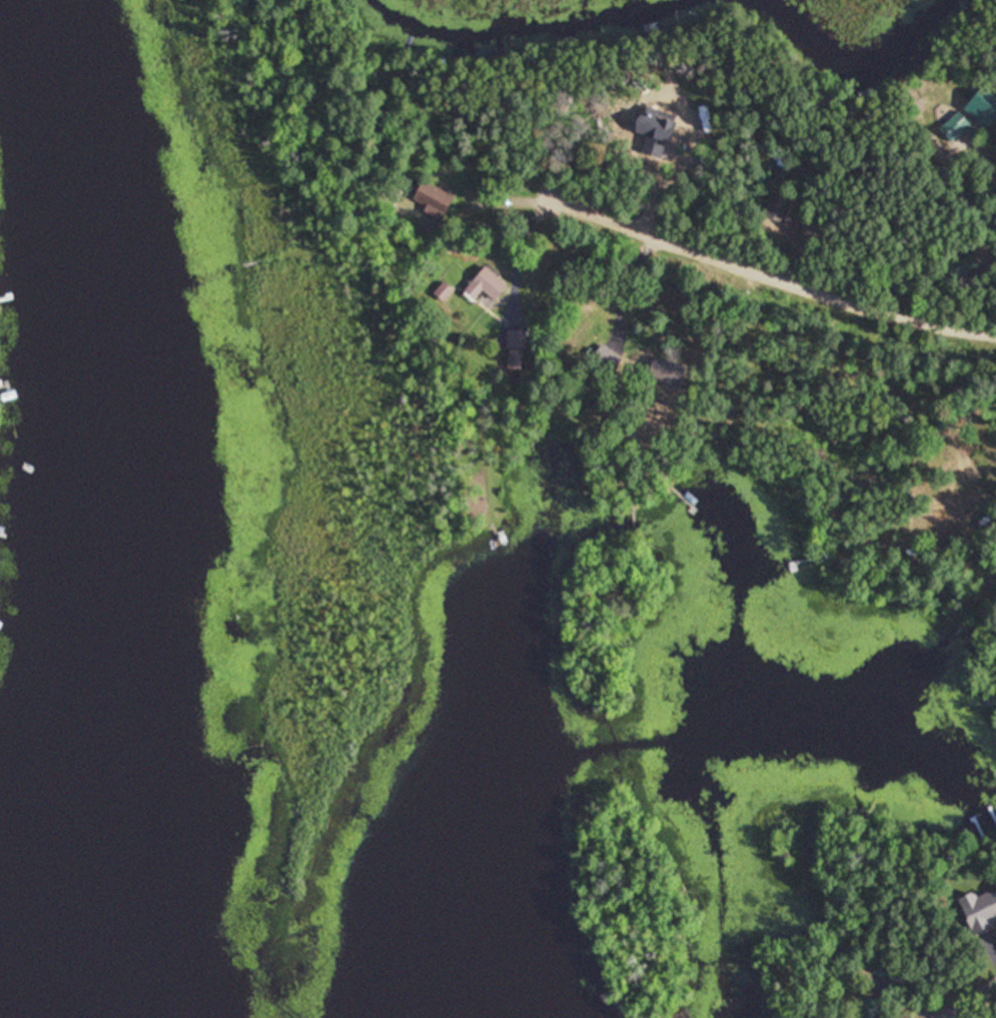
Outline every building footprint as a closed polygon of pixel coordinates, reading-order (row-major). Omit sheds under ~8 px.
[(995,124),(995,97),(989,91),(976,106),(995,124)] [(939,129),(953,143),(972,124),(958,110),(939,129)] [(411,204),(443,219),(454,196),(423,180),(411,204)] [(762,217),(785,223),(792,192),(770,186),(762,217)] [(475,299),(483,291),(493,301),(507,286),(486,266),(464,290),(475,299)] [(453,291),(444,282),(434,293),(443,302),(453,291)] [(525,329),(507,329),(507,348),(525,348),(525,329)] [(685,387),(686,362),(650,361),(649,386),(685,387)] [(961,460),(967,475),(975,473),(969,457),(961,460)] [(972,933),(995,924),(995,898),(992,888),(959,901),(972,933)]
